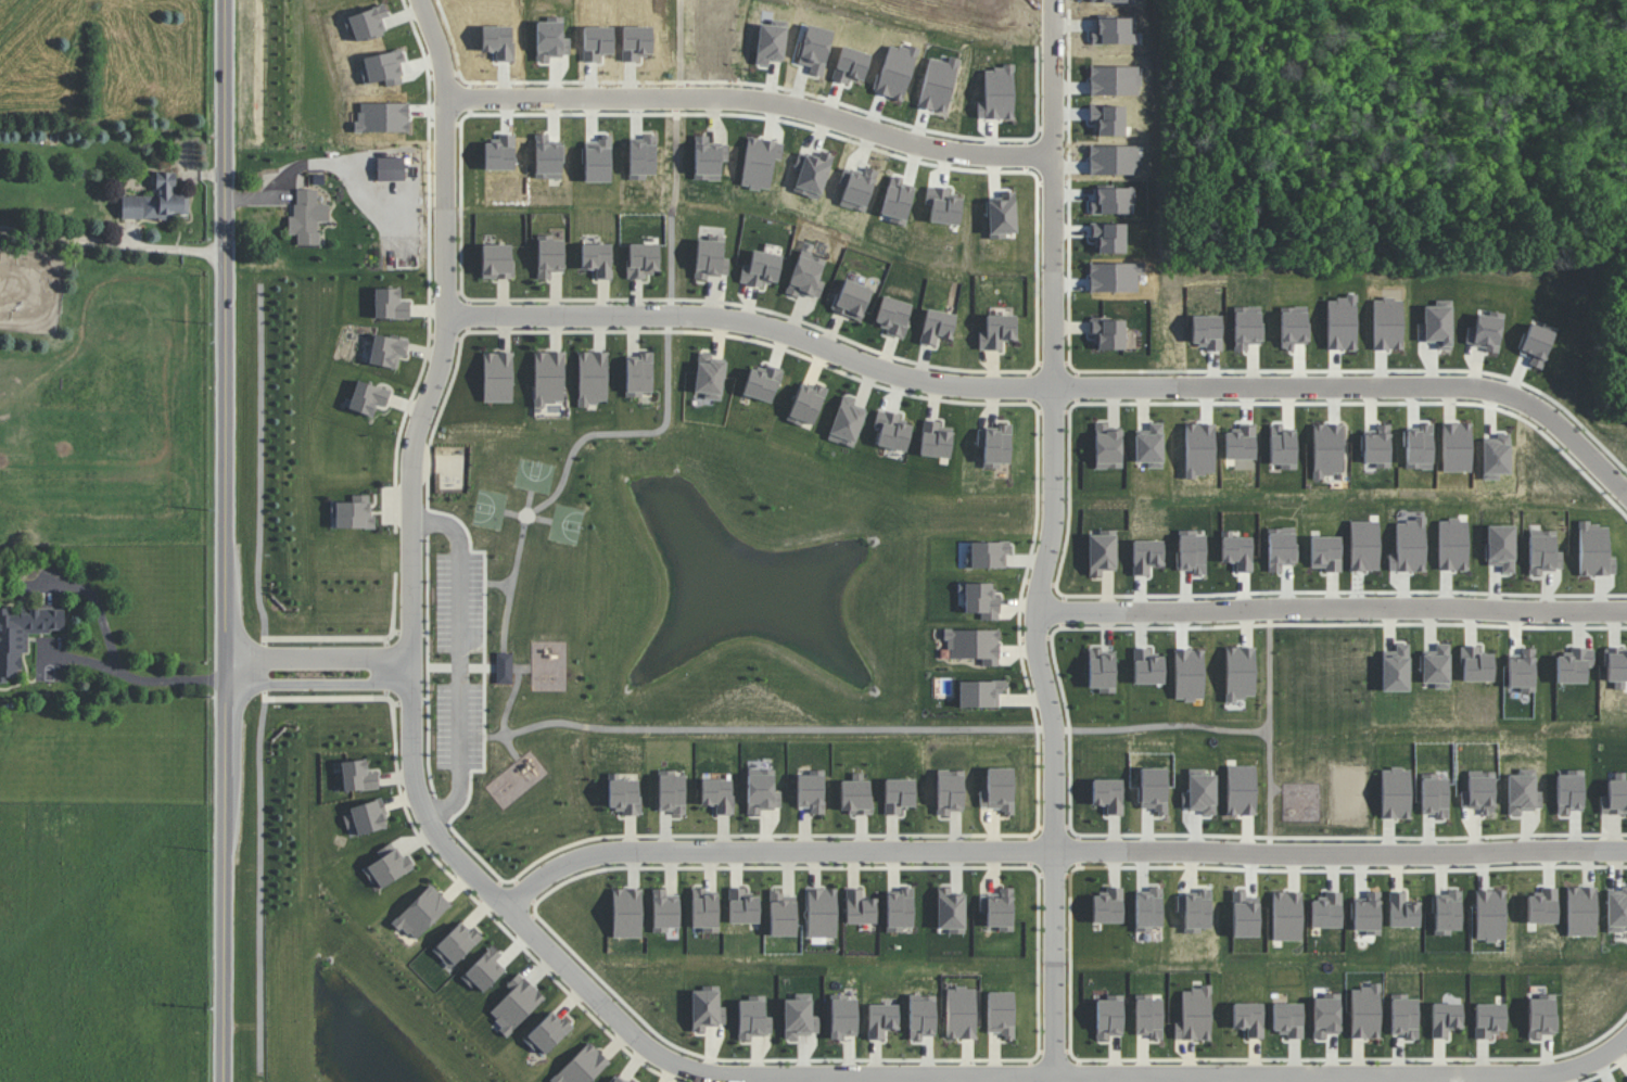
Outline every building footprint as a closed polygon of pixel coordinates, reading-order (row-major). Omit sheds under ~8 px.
[(405,157),(377,157),(377,179),(404,180),(405,157)] [(175,172),(156,172),(156,195),(121,196),(122,219),(170,218),(170,213),(189,212),(189,194),(176,194),(175,172)] [(297,244),(319,245),(319,221),(329,221),(329,204),(317,204),(317,189),(293,189),(292,234),(297,234),(297,244)] [(543,231),(557,230),(556,238),(568,237),(570,267),(557,268),(556,277),(542,278),(543,231)] [(697,239),(695,279),(708,279),(709,275),(728,276),(729,258),(723,257),(724,236),(707,235),(707,239),(697,239)] [(634,242),(663,242),(665,270),(650,269),(651,278),(634,278),(634,242)] [(585,243),(615,243),(619,277),(603,276),(600,268),(584,268),(585,243)] [(486,244),(485,275),(517,276),(519,245),(486,244)] [(777,283),(782,255),(752,250),(750,265),(742,263),(739,283),(761,287),(762,281),(777,283)] [(785,292),(798,297),(799,292),(818,299),(825,282),(818,280),(826,259),(800,250),(785,292)] [(872,289),(845,278),(833,310),(860,320),(872,289)] [(379,288),(402,285),(403,300),(414,301),(416,315),(381,319),(379,288)] [(912,303),(882,296),(876,324),(887,326),(885,334),(904,338),(912,303)] [(919,342),(936,346),(938,336),(950,339),(956,315),(928,308),(919,342)] [(979,349),(1002,349),(1002,341),(1016,340),(1016,314),(986,315),(986,330),(979,330),(979,349)] [(1128,315),(1129,349),(1105,351),(1104,330),(1097,328),(1096,314),(1128,315)] [(414,338),(410,354),(403,353),(401,367),(371,361),(378,331),(414,338)] [(704,346),(715,348),(714,355),(728,356),(727,397),(708,397),(708,391),(699,391),(704,346)] [(541,348),(569,347),(570,397),(541,397),(541,348)] [(584,349),(611,347),(612,397),(584,399),(584,349)] [(658,348),(646,347),(645,354),(631,355),(630,394),(659,393),(658,348)] [(490,351),(516,351),(517,397),(488,397),(490,351)] [(792,365),(776,359),(771,369),(757,367),(750,391),(778,398),(792,365)] [(834,385),(822,381),(818,387),(804,379),(795,412),(816,425),(834,385)] [(397,390),(392,402),(380,399),(378,413),(353,406),(364,380),(397,390)] [(856,399),(842,395),(827,438),(853,447),(867,408),(855,404),(856,399)] [(886,406),(905,409),(904,418),(917,421),(910,454),(881,441),(886,406)] [(928,415),(945,416),(945,423),(958,423),(953,458),(925,454),(928,415)] [(978,429),(977,446),(984,446),(983,467),(1000,468),(1000,462),(1010,463),(1011,423),(998,423),(998,429),(978,429)] [(1105,423),(1094,423),(1096,469),(1123,468),(1122,430),(1106,431),(1105,423)] [(382,527),(383,514),(374,514),(374,494),(356,494),(358,501),(338,501),(336,529),(382,527)] [(1119,523),(1091,521),(1093,573),(1121,573),(1119,523)] [(1562,570),(1562,552),(1555,552),(1555,531),(1530,530),(1529,574),(1542,574),(1542,569),(1562,570)] [(1014,538),(974,538),(976,564),(1006,564),(1014,538)] [(1133,574),(1149,575),(1149,565),(1162,565),(1163,540),(1133,540),(1133,574)] [(968,581),(969,610),(987,616),(1005,616),(1003,580),(968,581)] [(11,610),(11,608),(0,608),(0,682),(8,682),(8,677),(21,677),(20,652),(28,652),(28,632),(65,631),(65,610),(11,610)] [(1001,626),(950,627),(957,653),(987,658),(989,663),(1002,663),(1001,626)] [(1450,644),(1436,643),(1435,653),(1423,653),(1422,682),(1434,683),(1434,688),(1449,688),(1450,644)] [(1092,644),(1092,687),(1117,687),(1119,647),(1092,644)] [(1409,690),(1409,644),(1396,644),(1396,651),(1382,651),(1382,691),(1409,690)] [(1462,680),(1493,681),(1493,654),(1478,654),(1478,645),(1462,645),(1462,680)] [(1226,699),(1255,698),(1254,646),(1225,647),(1226,699)] [(1593,666),(1594,648),(1571,647),(1571,656),(1557,656),(1556,682),(1586,683),(1586,666),(1593,666)] [(1519,692),(1536,692),(1534,648),(1521,648),(1521,658),(1508,658),(1509,687),(1519,687),(1519,692)] [(512,652),(496,652),(496,683),(513,683),(512,652)] [(965,678),(965,703),(997,707),(997,687),(1005,688),(1005,677),(965,678)] [(383,784),(382,771),(372,771),(371,759),(346,762),(351,792),(383,784)] [(1016,765),(991,765),(991,800),(1016,801),(1016,765)] [(663,767),(678,767),(678,772),(688,774),(690,812),(677,812),(676,806),(663,806),(663,767)] [(826,768),(815,768),(815,773),(802,773),(802,802),(827,802),(826,768)] [(867,769),(867,777),(874,779),(873,811),(844,811),(843,780),(856,780),(856,769),(867,769)] [(962,811),(963,770),(937,769),(936,815),(950,815),(951,810),(962,811)] [(1508,774),(1508,815),(1522,815),(1522,809),(1541,809),(1541,791),(1535,791),(1534,769),(1517,769),(1517,774),(1508,774)] [(643,777),(625,777),(625,772),(612,771),(613,807),(628,809),(628,804),(643,804),(643,777)] [(1181,809),(1202,809),(1202,814),(1214,815),(1216,771),(1188,771),(1188,792),(1182,791),(1181,809)] [(1493,814),(1494,771),(1468,771),(1468,790),(1461,790),(1461,807),(1481,808),(1481,814),(1493,814)] [(1626,780),(1625,772),(1610,772),(1610,795),(1600,795),(1600,814),(1626,813),(1626,780)] [(752,773),(777,774),(778,788),(785,788),(786,804),(778,803),(778,807),(751,805),(752,773)] [(890,777),(918,777),(919,805),(907,806),(907,814),(890,814),(890,777)] [(1097,778),(1097,800),(1109,801),(1113,812),(1124,813),(1123,777),(1097,778)] [(733,778),(737,813),(721,813),(721,805),(706,804),(704,779),(733,778)] [(392,825),(385,799),(357,805),(364,833),(392,825)] [(419,865),(398,839),(380,848),(383,855),(370,865),(385,889),(419,865)] [(455,899),(435,880),(397,918),(420,935),(455,899)] [(1016,886),(1005,883),(1005,891),(991,892),(990,922),(1016,922),(1016,886)] [(684,891),(671,890),(670,884),(659,884),(658,927),(684,927),(684,891)] [(1127,884),(1113,884),(1113,894),(1100,895),(1097,922),(1124,921),(1127,884)] [(617,886),(647,888),(648,934),(617,933),(617,886)] [(839,886),(814,886),(814,935),(840,934),(839,886)] [(1620,886),(1620,892),(1606,893),(1607,932),(1624,931),(1624,926),(1626,926),(1626,886),(1620,886)] [(691,927),(701,927),(701,932),(718,933),(718,893),(706,893),(706,887),(692,887),(691,927)] [(730,923),(759,923),(759,896),(745,896),(745,887),(729,888),(730,923)] [(913,927),(913,887),(899,887),(899,893),(886,894),(887,932),(903,932),(903,928),(913,927)] [(965,894),(951,894),(951,887),(937,887),(937,928),(947,928),(947,933),(965,933),(965,894)] [(850,888),(866,888),(866,896),(881,896),(879,925),(851,924),(850,888)] [(1177,895),(1177,912),(1184,912),(1184,933),(1201,933),(1201,928),(1210,928),(1210,888),(1197,888),(1197,895),(1177,895)] [(1435,896),(1434,934),(1451,935),(1451,930),(1460,930),(1461,890),(1447,890),(1447,897),(1435,896)] [(1379,934),(1380,891),(1366,891),(1366,901),(1354,901),(1353,929),(1365,929),(1365,934),(1379,934)] [(796,893),(770,892),(769,936),(796,936),(796,893)] [(1301,940),(1302,892),(1273,892),(1272,939),(1301,940)] [(1324,900),(1311,900),(1312,927),(1341,926),(1341,892),(1324,892),(1324,900)] [(1389,926),(1418,927),(1419,901),(1405,901),(1405,892),(1389,892),(1389,926)] [(485,932),(470,915),(437,944),(456,963),(485,932)] [(496,943),(504,951),(499,958),(507,968),(487,990),(469,975),(496,943)] [(549,993),(525,970),(512,981),(517,986),(498,1005),(518,1028),(549,993)] [(691,990),(692,1032),(706,1032),(706,1026),(726,1025),(725,1007),(719,1007),(719,985),(700,985),(701,990),(691,990)] [(1351,985),(1351,1037),(1379,1038),(1380,986),(1351,985)] [(946,987),(947,1039),(975,1038),(975,987),(946,987)] [(1181,1021),(1174,1021),(1174,1039),(1210,1040),(1211,987),(1182,987),(1181,1021)] [(1013,991),(987,991),(987,1032),(1000,1032),(1000,1039),(1014,1039),(1013,991)] [(783,999),(784,1040),(799,1040),(799,1033),(819,1033),(819,1016),(812,1016),(811,993),(794,994),(794,999),(783,999)] [(1418,1038),(1417,998),(1407,999),(1407,993),(1391,994),(1392,1034),(1404,1033),(1404,1038),(1418,1038)] [(857,1037),(857,999),(846,999),(846,994),(831,994),(830,1037),(857,1037)] [(1123,995),(1106,994),(1106,1000),(1096,999),(1095,1039),(1109,1040),(1109,1035),(1122,1035),(1123,995)] [(1313,994),(1313,1038),(1327,1038),(1327,1033),(1340,1033),(1339,994),(1313,994)] [(1528,999),(1528,1038),(1542,1038),(1542,1035),(1555,1034),(1554,994),(1537,994),(1537,998),(1528,999)] [(935,1036),(936,995),(909,995),(909,1040),(923,1040),(923,1035),(935,1036)] [(1161,995),(1135,995),(1135,1035),(1149,1034),(1149,1039),(1162,1039),(1161,995)] [(772,1035),(772,1016),(765,1016),(765,997),(739,997),(738,1040),(752,1040),(752,1035),(772,1035)] [(1448,1038),(1449,1028),(1461,1028),(1462,1003),(1433,1002),(1431,1037),(1448,1038)] [(1263,1003),(1233,1003),(1232,1028),(1246,1029),(1246,1037),(1262,1038),(1263,1003)] [(1302,1038),(1302,1003),(1273,1003),(1272,1030),(1285,1031),(1285,1038),(1302,1038)] [(1505,1003),(1475,1003),(1475,1038),(1491,1038),(1491,1032),(1505,1032),(1505,1003)] [(898,1004),(868,1004),(868,1039),(885,1039),(885,1029),(898,1029),(898,1004)] [(577,1022),(560,1006),(531,1033),(547,1052),(577,1022)] [(614,1058),(592,1081),(565,1081),(558,1077),(594,1040),(614,1058)] [(615,1073),(610,1081),(632,1081),(615,1073)]
